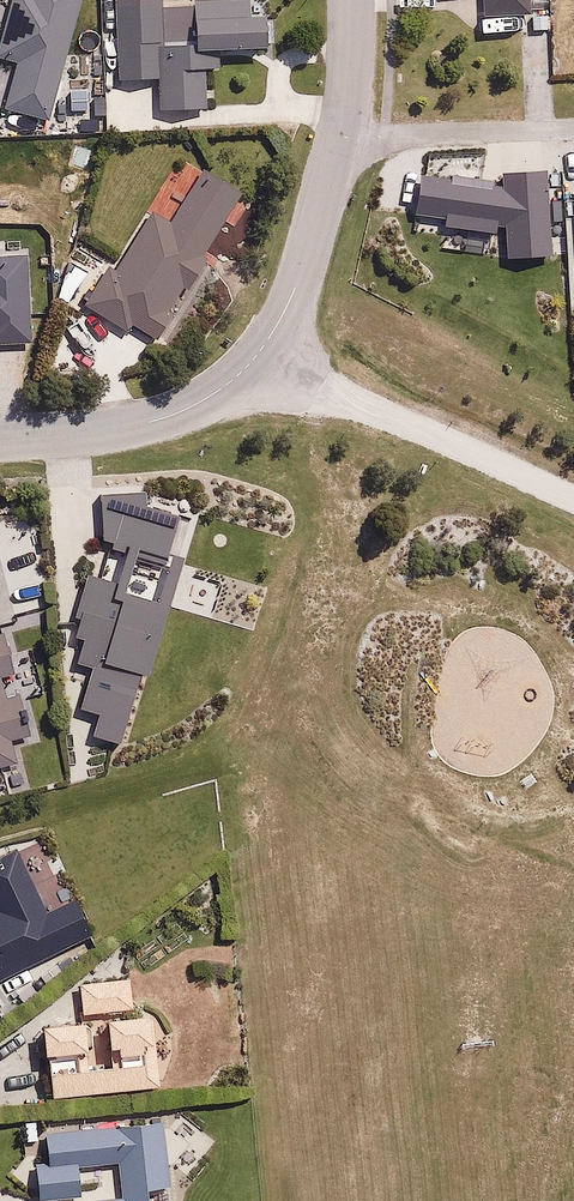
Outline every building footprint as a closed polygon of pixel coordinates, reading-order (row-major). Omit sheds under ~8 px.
[(0,58),(0,59),(19,64),(7,110),(57,123),(89,0),(15,0),(0,58)] [(123,82),(162,80),(164,116),(216,114),(214,60),(281,57),(280,24),(256,25),(255,3),(194,5),(196,42),(169,43),(168,0),(120,0),(123,82)] [(527,0),(479,0),(480,18),(528,15),(527,0)] [(112,263),(86,309),(132,334),(136,326),(159,339),(237,200),(206,183),(181,226),(155,212),(123,269),(112,263)] [(37,345),(32,258),(0,260),(0,347),(37,345)] [(90,734),(131,745),(184,553),(170,549),(180,513),(144,503),(143,488),(98,492),(102,539),(122,544),(112,580),(86,573),(64,655),(90,662),(77,708),(96,713),(90,734)] [(12,671),(1,625),(0,626),(0,674),(12,671)] [(15,762),(9,738),(26,733),(15,692),(3,695),(0,683),(0,766),(15,762)] [(91,934),(73,896),(45,909),(14,846),(0,853),(0,977),(91,934)] [(126,978),(77,982),(79,1011),(129,1007),(126,978)] [(83,1022),(37,1027),(44,1100),(160,1089),(153,1015),(104,1020),(106,1046),(85,1048),(83,1022)] [(45,1133),(48,1162),(34,1164),(38,1199),(79,1195),(76,1168),(117,1163),(120,1193),(53,1200),(169,1200),(159,1120),(45,1133)]
